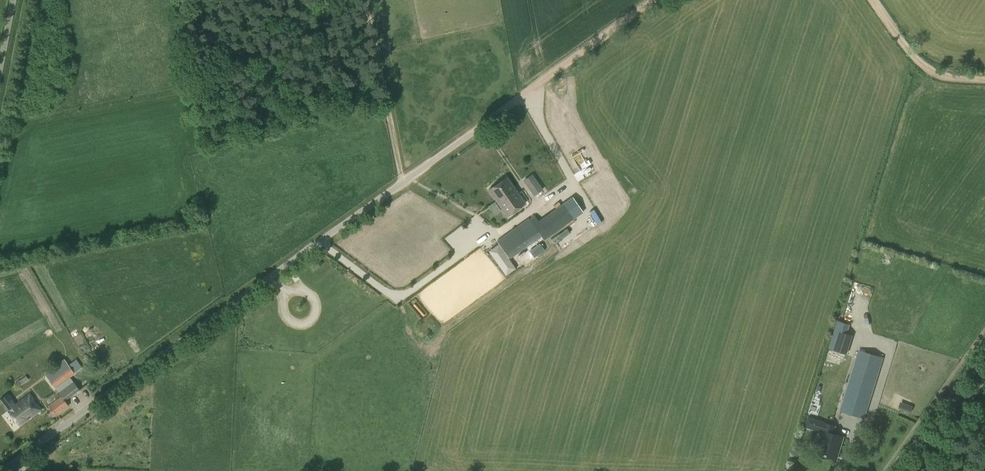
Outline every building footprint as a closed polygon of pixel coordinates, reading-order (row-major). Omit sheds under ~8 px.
[(533,172),(524,178),(534,194),(544,187),(533,172)] [(506,177),(489,189),(507,215),(525,203),(506,177)] [(496,200),(490,205),(495,212),(502,208),(496,200)] [(510,259),(541,236),(528,218),(497,240),(502,247),(510,259)] [(540,243),(529,250),(534,257),(545,250),(540,243)] [(516,268),(499,244),(489,251),(506,275),(516,268)] [(847,355),(851,339),(835,334),(830,350),(847,355)] [(864,419),(883,357),(859,350),(840,411),(864,419)] [(74,374),(68,366),(49,380),(55,388),(70,377),(74,374)] [(61,396),(48,406),(49,407),(55,416),(68,406),(69,406),(68,405),(65,401),(79,390),(73,381),(58,392),(61,396)] [(33,399),(30,394),(16,404),(8,394),(1,400),(9,410),(8,410),(19,425),(41,409),(37,404),(36,405),(32,399),(33,399)] [(904,403),(902,409),(911,413),(913,406),(904,403)] [(838,449),(842,437),(833,433),(835,426),(825,422),(820,437),(822,438),(818,452),(834,457),(836,449),(838,449)]
